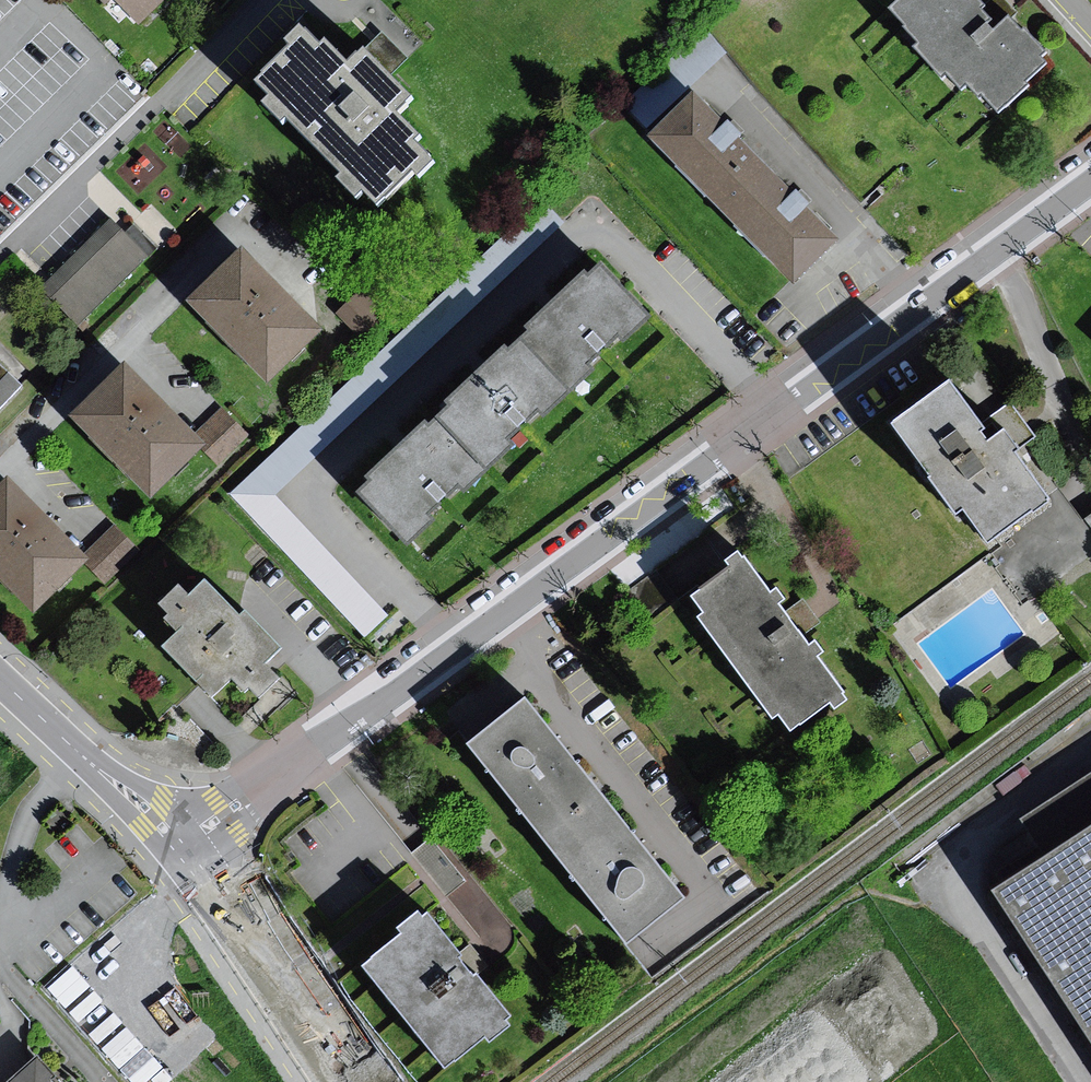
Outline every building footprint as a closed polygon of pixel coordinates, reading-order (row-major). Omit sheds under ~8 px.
[(132,32),(165,0),(101,0),(132,32)] [(974,0),(908,0),(891,16),(921,49),(915,55),(944,86),(949,81),(963,96),(968,91),(980,104),(983,101),(999,119),(1031,90),(1027,86),(1046,69),(1040,63),(1045,59),(1011,23),(996,37),(982,21),(988,15),(974,0)] [(319,51),(299,32),(284,48),(289,53),(255,88),(269,102),(261,111),(281,130),(285,126),(340,178),(334,184),(356,205),(362,199),(377,213),(413,176),(419,182),(433,167),(414,148),(419,142),(395,119),(412,102),(363,54),(348,69),(324,46),(319,51)] [(831,244),(695,102),(650,145),(787,287),(831,244)] [(36,289),(73,328),(146,258),(109,220),(36,289)] [(320,338),(244,259),(189,310),(265,390),(320,338)] [(517,343),(567,396),(592,372),(586,366),(615,338),(621,345),(646,321),(597,269),(586,279),(582,275),(522,330),(527,334),(517,343)] [(432,424),(482,477),(509,452),(502,444),(532,415),(538,422),(567,396),(517,343),(504,355),(499,350),(440,406),(446,412),(432,424)] [(195,448),(120,372),(75,416),(150,493),(195,448)] [(0,373),(0,402),(15,387),(0,373)] [(948,385),(893,425),(984,548),(1045,503),(1011,456),(1017,452),(1002,433),(990,442),(948,385)] [(334,394),(230,488),(364,634),(389,611),(277,488),(355,418),(334,394)] [(1011,398),(986,418),(995,429),(1008,418),(1024,439),(1036,429),(1011,398)] [(226,412),(200,439),(221,459),(247,433),(226,412)] [(356,497),(405,549),(433,523),(427,517),(456,490),(462,497),(482,477),(432,424),(427,429),(424,426),(365,481),(369,485),(356,497)] [(9,485),(0,493),(0,573),(33,607),(81,559),(45,522),(9,485)] [(1082,522),(1090,534),(1090,516),(1082,522)] [(114,528),(84,557),(107,581),(137,553),(114,528)] [(846,696),(734,554),(722,563),(728,570),(691,599),(792,727),(826,701),(831,708),(846,696)] [(238,620),(205,585),(189,600),(179,591),(161,608),(169,617),(163,624),(177,638),(164,650),(214,702),(232,685),(253,706),(278,682),(264,668),(281,652),(244,614),(238,620)] [(682,900),(524,701),(465,747),(622,946),(682,900)] [(968,894),(1090,1081),(1090,770),(1008,824),(1028,855),(968,894)] [(399,935),(359,968),(442,1068),(482,1035),(484,1037),(509,1016),(424,914),(417,920),(409,911),(391,926),(399,935)] [(38,1062),(14,1081),(54,1081),(38,1062)]
